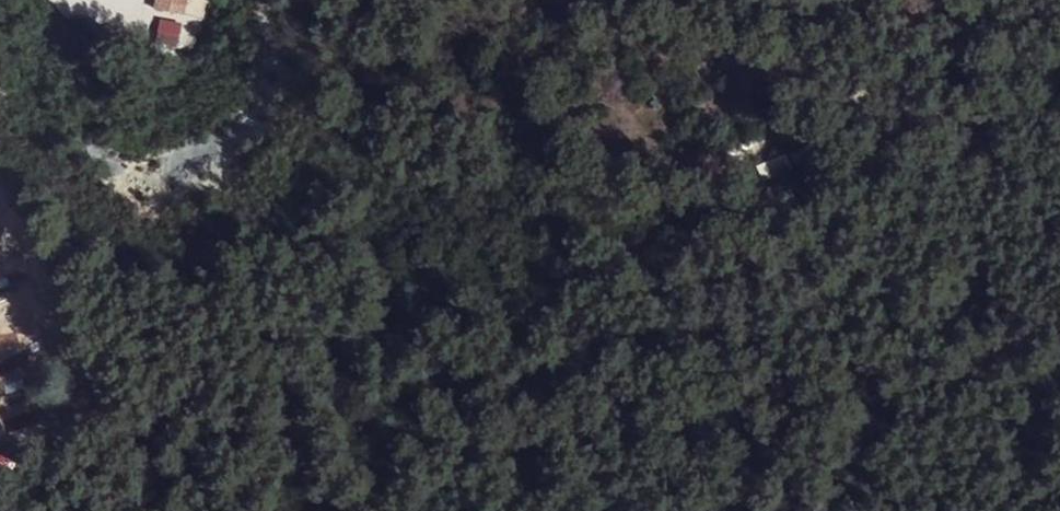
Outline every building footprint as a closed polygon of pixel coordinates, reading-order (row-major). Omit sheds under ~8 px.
[(153,8),(182,14),(185,0),(155,0),(153,8)]
